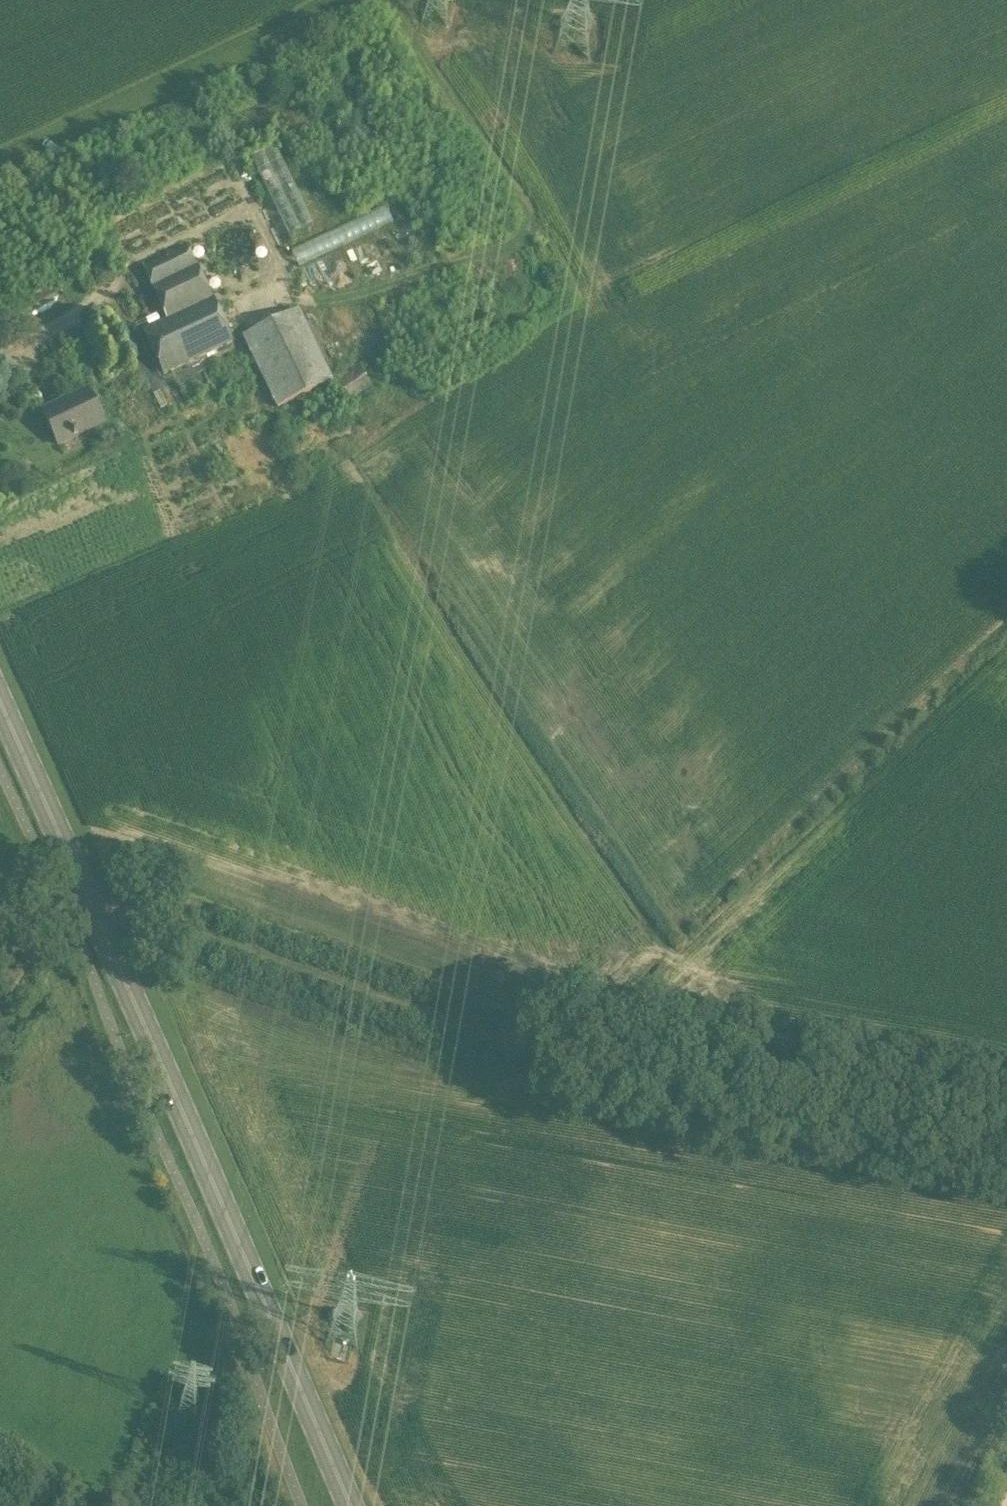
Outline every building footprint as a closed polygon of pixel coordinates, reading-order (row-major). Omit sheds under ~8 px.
[(279,235),(304,225),(270,143),(245,153),(279,235)] [(285,245),(291,261),(389,222),(382,207),(285,245)] [(164,376),(233,343),(188,247),(142,269),(166,319),(142,331),(164,376)] [(277,410),(333,383),(298,310),(242,337),(277,410)] [(345,404),(372,386),(359,368),(333,386),(345,404)] [(58,444),(102,423),(87,390),(42,411),(58,444)] [(11,491),(9,469),(0,470),(0,491),(11,491)]
